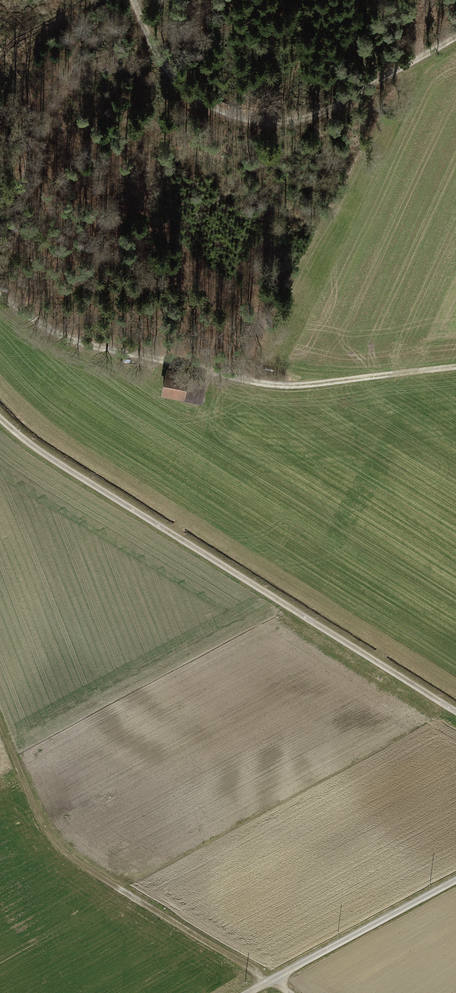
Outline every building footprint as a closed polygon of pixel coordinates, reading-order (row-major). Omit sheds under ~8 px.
[(206,376),(168,367),(162,392),(200,401),(206,376)]
